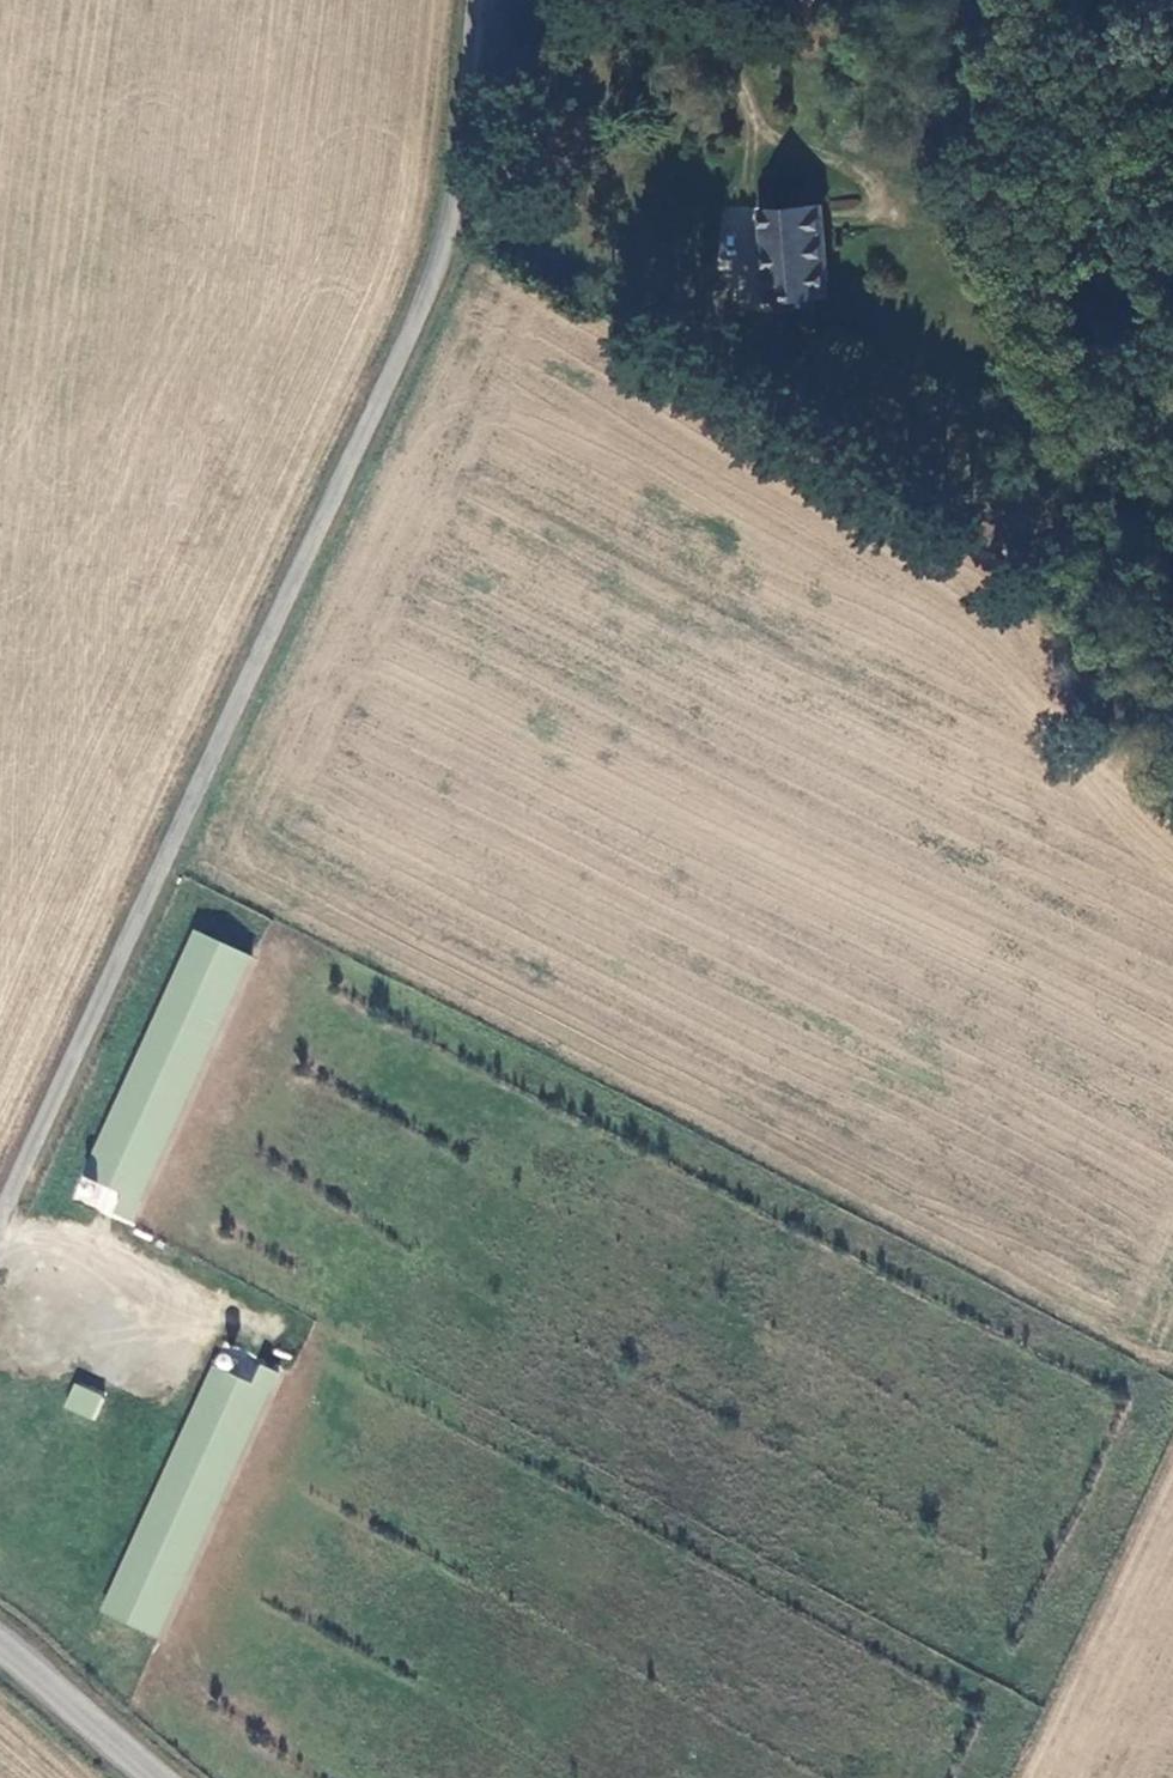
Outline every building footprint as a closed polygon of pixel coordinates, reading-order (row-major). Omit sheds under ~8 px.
[(782,287),(842,285),(840,225),(839,199),(786,203),(788,236),(779,236),(782,287)] [(777,203),(779,236),(788,236),(786,203),(777,203)] [(1073,412),(1059,414),(1061,428),(1075,425),(1073,412)] [(1076,434),(1063,436),(1065,449),(1079,447),(1076,434)] [(258,961),(192,932),(82,1178),(112,1192),(122,1196),(114,1214),(140,1226),(258,961)] [(79,1177),(69,1202),(102,1216),(112,1192),(82,1178),(79,1177)] [(253,1355),(224,1341),(215,1360),(244,1374),(253,1355)] [(255,1385),(214,1366),(104,1613),(163,1639),(281,1376),(262,1368),(255,1385)] [(106,1399),(76,1386),(65,1409),(95,1423),(106,1399)]
